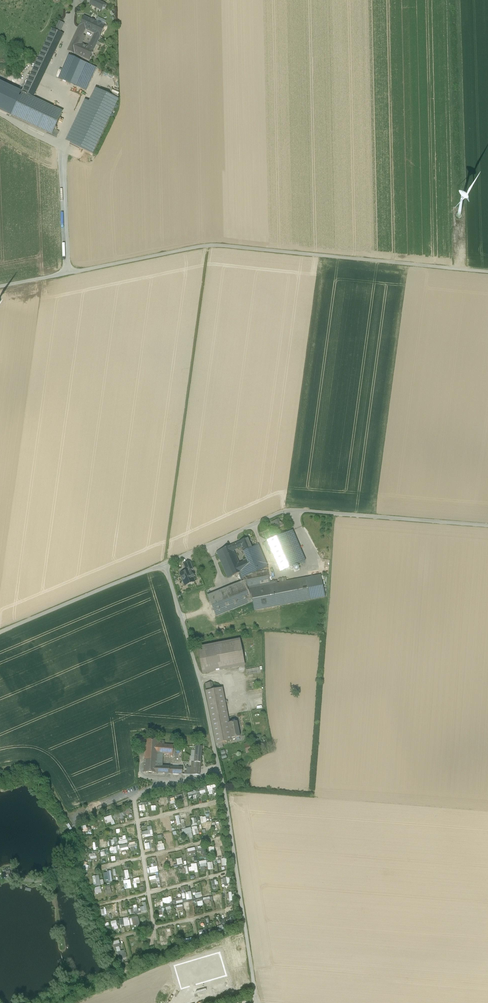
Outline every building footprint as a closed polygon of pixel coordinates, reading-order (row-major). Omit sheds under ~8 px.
[(96,0),(92,0),(89,5),(102,11),(105,4),(96,0)] [(105,27),(83,16),(79,26),(86,30),(95,34),(100,37),(105,27)] [(58,21),(54,30),(60,33),(64,24),(58,21)] [(76,31),(84,34),(86,30),(79,26),(76,31)] [(54,30),(52,29),(34,68),(45,73),(63,35),(60,33),(54,30)] [(76,31),(73,40),(80,43),(83,36),(84,34),(76,31)] [(91,43),(96,45),(100,37),(95,34),(91,43)] [(81,57),(86,46),(82,44),(80,43),(73,40),(67,51),(81,57)] [(91,43),(89,47),(86,46),(81,57),(89,61),(95,49),(96,45),(91,43)] [(80,61),(69,56),(58,79),(70,84),(80,61)] [(96,68),(80,61),(70,84),(85,92),(96,68)] [(45,73),(34,68),(22,93),(33,98),(45,73)] [(118,100),(96,89),(89,103),(70,143),(93,155),(118,100)] [(33,98),(22,93),(20,97),(61,117),(63,112),(33,98)] [(61,117),(20,97),(11,116),(52,135),(54,131),(61,117)] [(70,143),(89,103),(84,101),(65,141),(70,143)] [(284,529),(282,522),(280,522),(279,519),(272,522),(275,532),(284,529)] [(292,531),(267,542),(280,572),(305,562),(292,531)] [(248,539),(239,542),(241,548),(243,553),(252,549),(251,547),(248,539)] [(270,582),(267,571),(254,574),(254,573),(268,568),(258,544),(251,547),(252,549),(259,565),(251,569),(241,573),(239,574),(240,575),(242,574),(244,581),(253,601),(253,602),(254,611),(324,597),(320,576),(276,584),(276,581),(270,582)] [(238,565),(232,552),(230,546),(221,550),(233,577),(239,574),(241,573),(238,565)] [(243,553),(246,558),(247,561),(251,569),(259,565),(252,549),(243,553)] [(228,579),(233,577),(221,550),(217,552),(228,579)] [(244,562),(238,565),(241,573),(251,569),(247,561),(244,562)] [(190,563),(182,566),(185,572),(193,570),(190,563)] [(191,575),(190,571),(179,575),(182,583),(183,587),(187,586),(190,584),(195,583),(193,578),(194,577),(193,574),(191,575)] [(244,581),(208,596),(216,617),(253,602),(253,601),(244,581)] [(240,640),(196,649),(202,677),(246,669),(240,640)] [(212,683),(205,684),(207,691),(206,692),(216,744),(231,741),(223,689),(214,690),(212,683)] [(237,722),(228,724),(231,739),(240,737),(237,722)] [(173,757),(173,746),(159,745),(159,741),(145,741),(143,774),(156,775),(183,775),(183,767),(179,767),(179,765),(172,765),(172,767),(163,767),(163,756),(173,757)] [(201,748),(192,748),(191,768),(188,768),(187,775),(200,775),(201,748)] [(208,794),(216,793),(215,785),(207,786),(208,794)] [(194,789),(195,791),(188,792),(189,798),(192,797),(193,800),(197,799),(196,797),(200,796),(200,794),(207,792),(206,787),(194,789)] [(131,813),(129,807),(121,810),(123,815),(131,813)] [(104,817),(105,823),(111,822),(111,825),(114,825),(112,815),(104,817)] [(152,826),(147,826),(147,831),(144,831),(144,837),(153,836),(152,826)] [(164,837),(164,839),(169,839),(169,841),(173,840),(172,832),(157,835),(158,838),(164,837)] [(126,835),(122,836),(122,837),(118,838),(120,844),(127,842),(126,835)] [(113,840),(100,843),(101,848),(118,845),(116,837),(113,838),(113,840)] [(196,847),(187,849),(188,854),(195,853),(195,857),(193,857),(194,861),(198,860),(196,847)] [(204,866),(207,866),(206,860),(199,862),(201,871),(205,870),(204,866)] [(150,873),(158,871),(156,863),(153,864),(153,867),(149,868),(150,873)] [(191,867),(189,867),(189,871),(194,871),(195,872),(198,872),(197,863),(191,864),(191,867)] [(107,871),(107,873),(104,873),(104,881),(106,881),(106,884),(110,884),(110,881),(112,881),(111,871),(107,871)] [(104,885),(103,880),(100,880),(99,875),(92,876),(94,886),(104,885)] [(210,886),(204,887),(205,893),(202,894),(203,897),(211,895),(210,886)] [(202,897),(201,892),(196,893),(195,889),(192,890),(193,895),(195,895),(196,897),(202,897)] [(203,897),(204,903),(210,902),(210,901),(222,900),(221,895),(203,897)] [(138,917),(129,918),(131,926),(140,925),(138,917)] [(119,919),(121,927),(130,925),(128,918),(119,919)] [(126,958),(123,943),(116,945),(118,960),(126,958)]
